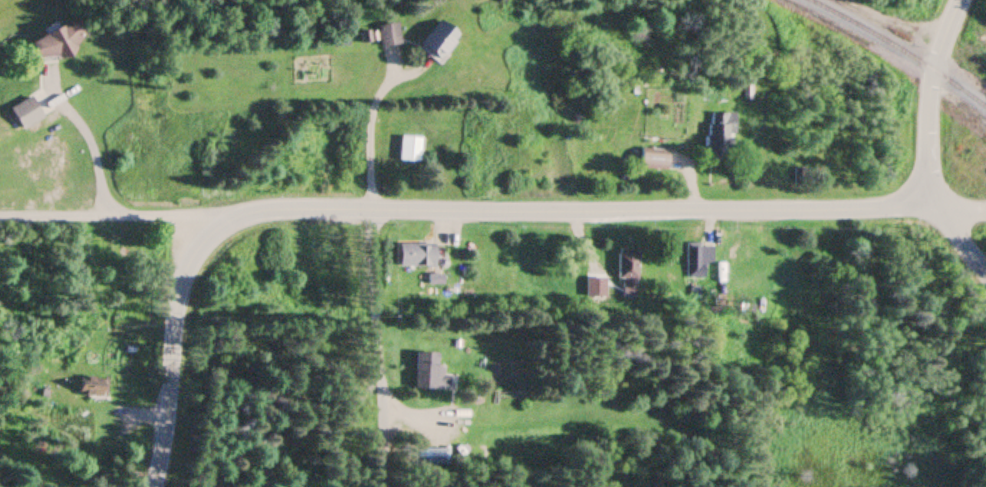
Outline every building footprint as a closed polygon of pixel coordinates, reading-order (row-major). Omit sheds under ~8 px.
[(28,42),(40,67),(77,49),(73,40),(84,34),(76,18),(28,42)] [(457,38),(439,21),(417,45),(435,61),(457,38)] [(379,48),(398,45),(394,23),(374,27),(379,48)] [(21,130),(42,117),(30,96),(8,109),(21,130)] [(708,148),(731,148),(731,114),(708,114),(708,148)] [(398,162),(419,162),(421,137),(400,136),(398,162)] [(638,166),(665,172),(668,155),(641,149),(638,166)] [(398,267),(434,267),(434,244),(398,244),(398,267)] [(684,279),(702,279),(702,263),(711,263),(711,245),(684,245),(684,279)] [(621,308),(621,299),(634,299),(635,250),(617,249),(615,288),(602,287),(601,307),(621,308)] [(441,388),(441,365),(434,365),(434,352),(412,352),(412,388),(441,388)] [(105,379),(78,379),(78,397),(105,397),(105,379)] [(409,449),(409,465),(445,465),(445,449),(409,449)]
